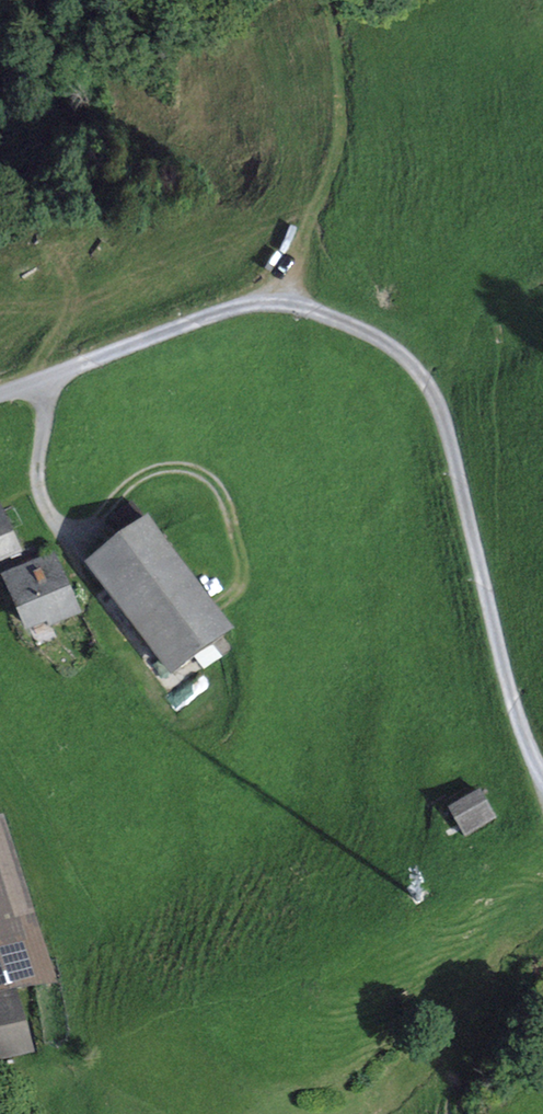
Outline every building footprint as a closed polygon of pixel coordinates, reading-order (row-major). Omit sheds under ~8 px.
[(149,522),(148,522),(134,504),(114,519),(128,538),(99,560),(115,580),(108,586),(175,673),(212,645),(221,657),(236,645),(227,633),(231,629),(149,522)] [(21,551),(3,511),(0,512),(0,560),(21,551)] [(8,578),(29,626),(47,618),(72,607),(51,559),(34,567),(31,560),(23,564),(25,571),(8,578)] [(51,626),(76,614),(72,607),(47,618),(51,626)] [(450,809),(462,830),(493,812),(480,791),(477,793),(473,796),(470,797),(467,799),(457,805),(453,807),(450,809)] [(462,830),(466,837),(497,819),(493,812),(462,830)] [(35,934),(4,822),(0,823),(0,943),(35,934)] [(0,943),(0,992),(14,989),(47,980),(35,934),(0,943)] [(30,1049),(14,989),(0,992),(0,1055),(0,1057),(30,1049)]
